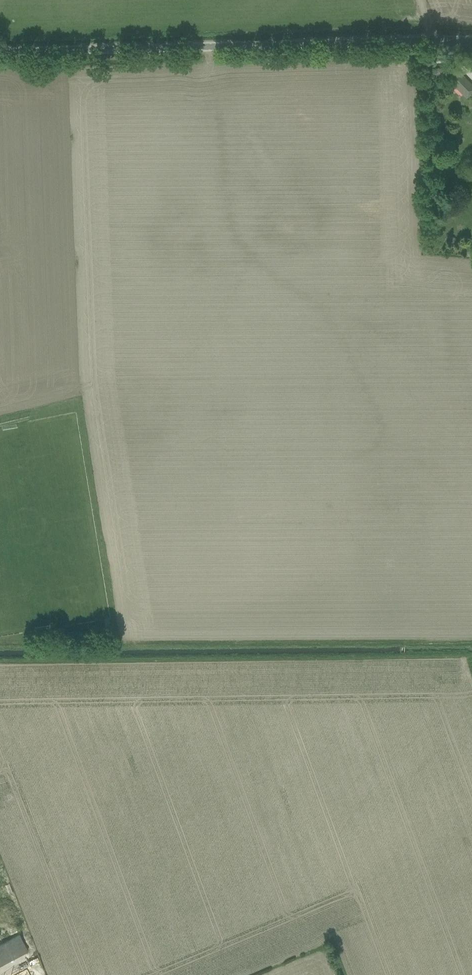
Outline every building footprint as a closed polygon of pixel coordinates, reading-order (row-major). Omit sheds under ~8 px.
[(449,79),(456,87),(467,97),(469,95),(471,96),(471,85),(458,71),(449,79)] [(434,85),(435,92),(443,91),(442,83),(434,85)] [(105,628),(110,642),(115,640),(110,627),(105,628)] [(3,974),(31,974),(27,965),(3,974)]
